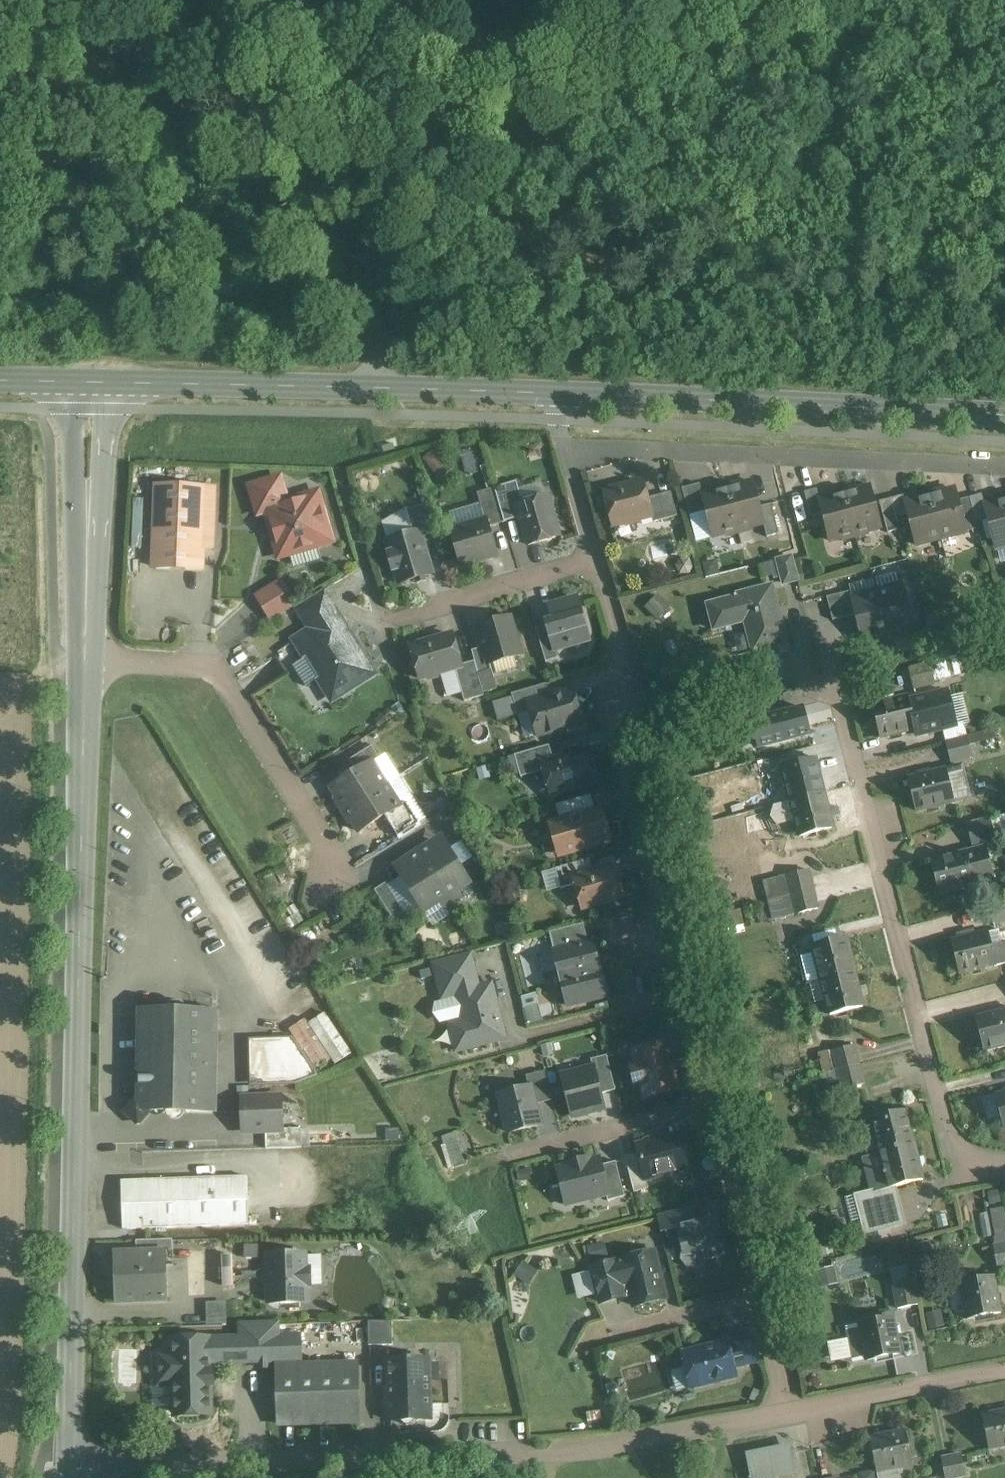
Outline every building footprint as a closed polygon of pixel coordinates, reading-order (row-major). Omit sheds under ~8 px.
[(317,493),(286,502),(279,479),(251,487),(259,513),(266,511),(279,557),(331,542),(317,493)] [(516,482),(495,488),(505,523),(520,518),(517,507),(523,505),(516,482)] [(643,483),(604,493),(613,525),(626,522),(627,525),(638,522),(637,519),(651,515),(647,499),(643,483)] [(753,483),(727,489),(738,532),(750,529),(749,527),(763,524),(763,523),(759,507),(753,483)] [(699,484),(682,489),(689,516),(706,511),(702,496),(699,484)] [(204,488),(157,486),(153,567),(201,569),(202,549),(204,489),(204,488)] [(495,488),(477,493),(485,521),(486,521),(488,527),(505,523),(495,488)] [(870,488),(844,495),(856,537),(867,534),(866,532),(880,528),(870,488)] [(216,489),(204,489),(202,549),(214,549),(216,489)] [(702,496),(706,511),(713,537),(727,533),(727,535),(738,532),(727,489),(702,496)] [(817,490),(804,493),(810,517),(822,514),(819,501),(817,490)] [(955,490),(930,496),(941,539),(966,532),(958,501),(955,490)] [(671,493),(647,499),(651,515),(653,523),(677,517),(671,493)] [(819,501),(822,514),(830,542),(844,538),(844,540),(856,537),(844,495),(819,501)] [(982,495),(969,498),(976,522),(987,519),(984,506),(985,506),(982,495)] [(903,496),(891,499),(897,523),(898,523),(909,520),(904,503),(905,503),(903,496)] [(905,503),(904,503),(909,520),(916,546),(941,539),(930,496),(905,503)] [(523,505),(517,507),(520,518),(528,546),(559,537),(547,498),(523,505)] [(969,498),(958,501),(966,532),(978,529),(976,522),(969,498)] [(891,499),(879,502),(887,534),(900,530),(898,523),(897,523),(891,499)] [(984,506),(987,519),(995,547),(1004,544),(1004,501),(985,506),(984,506)] [(428,504),(406,511),(413,533),(419,532),(423,543),(438,539),(428,504)] [(771,504),(759,507),(763,523),(763,524),(766,537),(779,534),(771,504)] [(485,521),(451,531),(461,566),(496,555),(488,527),(486,521),(485,521)] [(413,533),(387,541),(391,553),(388,554),(393,570),(396,570),(400,583),(431,574),(423,543),(419,532),(413,533)] [(709,539),(710,552),(732,551),(731,538),(709,539)] [(791,558),(777,561),(783,584),(797,581),(791,558)] [(255,592),(270,619),(300,604),(286,576),(255,592)] [(771,586),(737,595),(738,597),(707,605),(714,630),(744,622),(753,653),(787,644),(771,586)] [(902,587),(877,593),(888,636),(913,630),(902,587)] [(850,592),(838,595),(844,618),(856,615),(852,600),(850,592)] [(852,600),(856,615),(863,642),(888,636),(877,593),(852,600)] [(838,595),(826,598),(832,621),(844,618),(838,595)] [(577,599),(549,607),(553,621),(546,623),(547,626),(554,651),(555,651),(589,641),(577,599)] [(373,674),(336,615),(296,641),(314,669),(319,677),(329,680),(338,696),(373,674)] [(511,618),(477,627),(483,648),(488,665),(489,665),(522,655),(511,618)] [(547,626),(536,629),(546,662),(558,659),(555,651),(554,651),(547,626)] [(452,635),(411,647),(420,678),(424,677),(427,679),(438,676),(440,673),(455,668),(461,666),(461,665),(452,635)] [(483,648),(471,651),(475,661),(474,662),(478,674),(491,670),(489,665),(488,665),(483,648)] [(956,659),(930,665),(934,681),(960,675),(956,659)] [(474,662),(461,665),(461,666),(455,668),(464,702),(484,696),(483,691),(478,674),(474,662)] [(929,663),(908,669),(913,689),(935,683),(934,681),(930,665),(929,663)] [(491,670),(478,674),(483,691),(496,687),(491,670)] [(546,684),(511,695),(504,697),(510,718),(517,715),(517,716),(531,712),(529,704),(550,698),(546,684)] [(550,698),(529,704),(531,712),(538,737),(552,733),(556,736),(561,734),(563,729),(582,724),(573,691),(550,698)] [(947,692),(909,701),(916,729),(915,730),(917,735),(942,729),(955,726),(947,692)] [(907,697),(872,706),(880,738),(915,730),(916,729),(909,701),(907,697)] [(773,724),(779,746),(822,733),(815,711),(773,724)] [(964,723),(955,726),(942,729),(946,742),(967,737),(964,723)] [(967,737),(969,744),(995,738),(993,730),(967,737)] [(969,744),(967,737),(946,742),(951,763),(972,757),(969,744)] [(775,738),(753,743),(758,763),(780,758),(775,738)] [(371,746),(349,760),(357,772),(372,762),(372,763),(379,759),(371,746)] [(549,746),(514,756),(521,778),(544,771),(542,765),(554,761),(549,746)] [(554,761),(542,765),(544,771),(551,795),(597,782),(588,751),(554,761)] [(815,759),(782,768),(791,802),(824,794),(815,759)] [(357,772),(331,788),(339,799),(337,800),(343,811),(386,784),(372,763),(372,762),(357,772)] [(961,766),(909,779),(917,811),(969,798),(961,766)] [(990,776),(971,780),(975,798),(994,794),(990,776)] [(386,784),(343,811),(350,821),(352,820),(359,832),(385,816),(400,806),(386,784)] [(824,794),(791,802),(799,837),(833,828),(824,794)] [(591,796),(568,803),(571,814),(594,808),(591,796)] [(400,806),(385,816),(398,837),(419,824),(405,803),(400,806)] [(568,803),(556,806),(559,818),(571,814),(568,803)] [(600,811),(551,825),(555,838),(560,837),(565,854),(604,842),(599,825),(604,824),(600,811)] [(989,819),(968,825),(973,845),(994,839),(989,819)] [(470,883),(446,846),(438,851),(432,850),(429,846),(419,852),(452,904),(459,899),(455,892),(470,883)] [(967,853),(931,862),(939,894),(975,885),(993,881),(985,848),(967,852),(967,853)] [(419,852),(408,859),(410,863),(409,869),(400,875),(423,912),(440,901),(444,908),(452,904),(419,852)] [(589,859),(555,869),(561,889),(576,884),(574,879),(593,873),(589,859)] [(593,873),(574,879),(576,884),(583,909),(622,897),(614,867),(593,873)] [(808,870),(778,878),(783,897),(813,890),(808,870)] [(406,913),(386,883),(374,891),(394,921),(406,913)] [(813,890),(783,897),(786,910),(794,908),(796,914),(818,909),(813,890)] [(988,905),(993,925),(1004,922),(1004,900),(988,905)] [(583,925),(549,933),(554,952),(588,943),(583,925)] [(951,942),(959,974),(994,966),(995,967),(1004,964),(1004,944),(991,947),(987,933),(951,942)] [(845,938),(813,947),(821,981),(854,973),(845,938)] [(588,943),(554,952),(554,953),(555,953),(559,970),(559,972),(560,972),(563,986),(563,988),(564,988),(568,1007),(606,997),(600,976),(597,977),(593,964),(597,963),(592,943),(588,943)] [(470,957),(435,965),(443,997),(456,994),(460,993),(458,987),(476,982),(470,957)] [(430,967),(419,969),(422,983),(434,980),(430,967)] [(854,973),(821,981),(830,1016),(863,1008),(854,973)] [(491,984),(478,987),(476,982),(458,987),(460,993),(456,994),(463,1021),(450,1024),(456,1051),(505,1039),(491,984)] [(326,1055),(316,1062),(321,1070),(352,1049),(325,1010),(297,1029),(311,1050),(318,1044),(326,1055)] [(218,1012),(140,1011),(139,1097),(126,1112),(138,1123),(149,1111),(216,1112),(218,1012)] [(977,1019),(985,1051),(1004,1046),(1004,1012),(977,1019)] [(679,1024),(662,1028),(666,1044),(667,1044),(672,1063),(687,1059),(679,1024)] [(292,1037),(248,1038),(249,1086),(298,1084),(318,1076),(292,1037)] [(666,1044),(633,1052),(637,1068),(631,1069),(631,1071),(632,1071),(635,1083),(635,1085),(641,1083),(645,1099),(678,1090),(674,1073),(675,1073),(674,1071),(672,1065),(673,1064),(672,1063),(667,1044),(666,1044)] [(854,1046),(833,1051),(838,1071),(859,1065),(854,1046)] [(833,1070),(829,1051),(818,1054),(823,1072),(833,1070)] [(607,1056),(591,1060),(593,1068),(594,1068),(600,1094),(616,1091),(607,1056)] [(859,1065),(838,1071),(843,1090),(864,1085),(859,1065)] [(593,1068),(562,1076),(572,1117),(604,1109),(600,1094),(594,1068),(593,1068)] [(545,1072),(526,1077),(529,1088),(530,1088),(535,1105),(552,1101),(545,1072)] [(529,1088),(499,1096),(508,1133),(540,1125),(535,1105),(530,1088),(529,1088)] [(996,1097),(1004,1129),(1004,1095),(996,1097)] [(280,1097),(243,1098),(244,1131),(265,1131),(281,1130),(281,1129),(280,1097)] [(905,1111),(873,1119),(881,1153),(914,1145),(905,1111)] [(301,1128),(281,1129),(281,1130),(265,1131),(266,1149),(302,1148),(301,1128)] [(458,1132),(440,1136),(447,1168),(465,1163),(458,1132)] [(677,1136),(637,1146),(639,1154),(645,1179),(646,1179),(686,1169),(677,1136)] [(881,1153),(863,1158),(872,1192),(922,1180),(919,1168),(922,1167),(925,1164),(924,1160),(924,1158),(917,1160),(914,1145),(881,1153)] [(639,1154),(625,1157),(634,1192),(648,1189),(646,1179),(645,1179),(639,1154)] [(587,1160),(568,1164),(569,1167),(558,1170),(567,1204),(606,1194),(607,1194),(600,1166),(599,1160),(588,1162),(587,1160)] [(616,1162),(600,1166),(607,1194),(606,1194),(608,1201),(625,1197),(616,1162)] [(247,1177),(144,1180),(146,1228),(249,1225),(247,1177)] [(144,1180),(121,1181),(123,1229),(146,1228),(144,1180)] [(892,1198),(870,1203),(875,1223),(897,1218),(892,1198)] [(690,1207),(657,1216),(661,1233),(681,1228),(680,1226),(694,1222),(690,1207)] [(996,1246),(1004,1244),(1004,1225),(1001,1208),(989,1210),(996,1246)] [(694,1222),(680,1226),(681,1228),(685,1244),(682,1250),(681,1260),(687,1268),(697,1269),(705,1263),(706,1260),(725,1255),(715,1217),(694,1222)] [(172,1240),(136,1241),(136,1253),(164,1253),(173,1252),(172,1240)] [(606,1241),(587,1247),(591,1260),(610,1254),(606,1241)] [(1004,1267),(1004,1244),(996,1246),(994,1247),(998,1268),(1004,1267)] [(304,1254),(293,1255),(286,1248),(280,1255),(268,1255),(269,1303),(305,1302),(305,1286),(310,1286),(310,1270),(305,1270),(304,1254)] [(173,1252),(164,1253),(164,1266),(173,1266),(173,1252)] [(653,1252),(592,1268),(601,1303),(624,1297),(621,1286),(628,1284),(634,1307),(665,1299),(653,1252)] [(136,1253),(116,1254),(117,1302),(165,1300),(164,1266),(164,1253),(136,1253)] [(993,1277),(960,1284),(968,1320),(1000,1313),(993,1277)] [(914,1284),(894,1288),(898,1309),(918,1305),(914,1284)] [(857,1304),(861,1325),(890,1319),(886,1298),(857,1304)] [(228,1324),(229,1301),(209,1301),(208,1323),(228,1324)] [(860,1325),(867,1359),(867,1361),(900,1354),(893,1318),(890,1319),(861,1325),(860,1325)] [(392,1321),(368,1322),(369,1346),(393,1346),(392,1321)] [(867,1359),(860,1325),(860,1323),(844,1327),(851,1362),(867,1359)] [(751,1331),(725,1337),(726,1343),(727,1342),(734,1368),(759,1362),(751,1331)] [(300,1336),(208,1339),(209,1363),(300,1360),(300,1336)] [(208,1338),(172,1339),(173,1353),(157,1354),(158,1385),(174,1384),(174,1410),(180,1415),(205,1414),(210,1409),(210,1386),(213,1386),(212,1371),(209,1371),(209,1363),(208,1339),(208,1338)] [(726,1343),(682,1354),(685,1364),(681,1369),(683,1375),(688,1378),(691,1388),(736,1377),(734,1368),(727,1342),(726,1343)] [(428,1360),(388,1361),(389,1387),(387,1388),(387,1400),(389,1400),(390,1421),(401,1421),(406,1426),(413,1426),(418,1420),(430,1420),(428,1360)] [(357,1364),(277,1366),(279,1424),(359,1422),(357,1364)] [(984,1416),(991,1449),(1004,1446),(1004,1412),(984,1416)] [(870,1438),(878,1477),(901,1477),(899,1470),(913,1467),(906,1431),(870,1438)] [(761,1454),(748,1457),(747,1457),(751,1477),(774,1477),(797,1473),(792,1448),(761,1454)] [(942,1458),(945,1477),(955,1477),(966,1476),(962,1454),(942,1458)]
